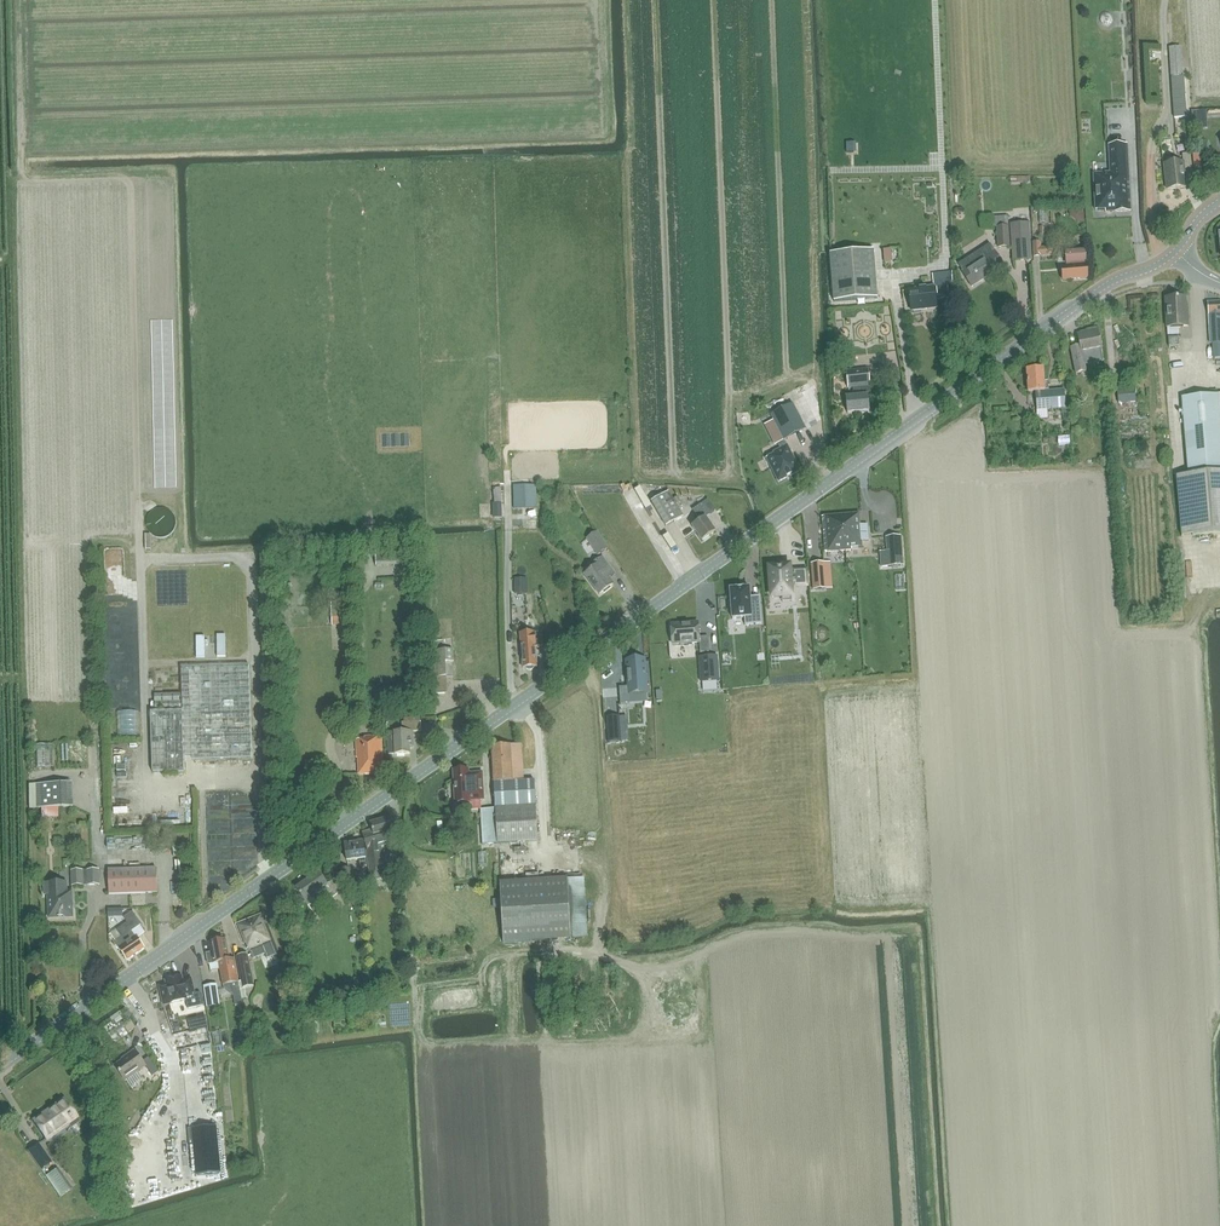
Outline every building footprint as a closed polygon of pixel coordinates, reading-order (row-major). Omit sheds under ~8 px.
[(1181,47),(1169,48),(1171,75),(1171,77),(1177,76),(1183,76),(1183,74),(1181,47)] [(1177,76),(1171,77),(1174,118),(1187,117),(1184,76),(1183,76),(1177,76)] [(1109,146),(1110,162),(1110,172),(1094,173),(1096,211),(1105,210),(1105,212),(1131,211),(1127,145),(1109,146)] [(1182,162),(1164,164),(1166,190),(1186,188),(1184,169),(1192,169),(1190,153),(1181,154),(1182,162)] [(1010,219),(1010,211),(999,211),(999,220),(1010,219)] [(1011,224),(1013,261),(1032,260),(1029,223),(1011,224)] [(997,227),(998,247),(1009,247),(1008,226),(997,227)] [(893,241),(884,242),(885,257),(894,257),(893,241)] [(1041,242),(1033,243),(1034,258),(1041,257),(1041,256),(1052,256),(1052,247),(1041,247),(1041,242)] [(1062,267),(1063,280),(1088,278),(1085,249),(1065,250),(1066,265),(1068,265),(1068,267),(1062,267)] [(831,253),(833,284),(834,302),(877,299),(875,250),(831,253)] [(994,252),(975,264),(971,257),(959,265),(964,271),(962,272),(972,287),(981,281),(980,281),(1003,266),(994,252)] [(935,281),(954,280),(953,265),(934,265),(935,281)] [(909,290),(912,311),(937,309),(934,287),(909,290)] [(1186,298),(1166,298),(1167,328),(1168,336),(1180,336),(1179,327),(1189,327),(1188,313),(1186,314),(1186,298)] [(1210,344),(1219,343),(1219,302),(1208,303),(1208,315),(1209,315),(1210,344)] [(1080,346),(1071,348),(1076,373),(1086,371),(1085,364),(1089,364),(1103,361),(1101,351),(1102,351),(1099,337),(1101,336),(1099,329),(1097,328),(1087,330),(1087,333),(1078,335),(1080,346)] [(1179,337),(1178,337),(1168,338),(1169,347),(1179,346),(1179,337)] [(1165,359),(1155,359),(1155,386),(1165,386),(1165,359)] [(871,396),(868,369),(847,371),(848,388),(853,388),(854,397),(846,398),(848,414),(869,411),(868,396),(871,396)] [(1043,369),(1027,370),(1029,393),(1036,393),(1037,411),(1047,410),(1066,408),(1065,390),(1049,391),(1048,382),(1044,382),(1043,369)] [(1167,392),(1159,393),(1159,406),(1167,405),(1167,392)] [(1219,394),(1182,398),(1189,475),(1177,476),(1182,535),(1219,532),(1219,394)] [(793,404),(771,415),(774,420),(784,441),(806,430),(793,404)] [(774,453),(765,457),(778,482),(800,471),(787,446),(774,453)] [(530,491),(515,491),(515,502),(530,503),(530,491)] [(651,502),(666,527),(684,517),(668,492),(651,502)] [(505,497),(496,497),(496,509),(505,509),(505,497)] [(716,510),(708,500),(693,510),(700,521),(692,526),(702,541),(716,532),(705,518),(716,510)] [(175,523),(175,520),(175,516),(173,513),(170,509),(168,507),(165,506),(161,505),(158,505),(155,506),(153,507),(150,509),(148,511),(147,514),(145,517),(145,520),(145,523),(146,526),(149,530),(153,533),(155,534),(159,535),(162,535),(165,534),(168,533),(170,531),(172,529),(174,526),(175,523)] [(842,515),(822,517),(825,552),(845,550),(852,550),(852,548),(862,547),(861,539),(869,539),(868,527),(860,527),(859,514),(860,514),(842,515)] [(587,539),(597,555),(608,549),(597,532),(587,539)] [(901,537),(886,538),(887,552),(889,567),(903,566),(901,537)] [(393,557),(394,555),(408,555),(409,545),(382,544),(382,557),(393,557)] [(615,574),(602,557),(594,563),(596,567),(585,575),(600,595),(613,585),(609,579),(615,574)] [(824,563),(811,564),(813,590),(826,589),(824,563)] [(789,567),(770,568),(772,597),(791,596),(790,583),(795,583),(796,586),(806,585),(805,571),(794,572),(795,575),(790,575),(789,567)] [(731,590),(730,590),(730,591),(732,618),(732,619),(734,619),(745,618),(745,624),(745,625),(747,625),(761,624),(762,624),(762,623),(760,603),(751,604),(750,590),(750,588),(748,589),(743,589),(743,588),(742,589),(738,589),(737,589),(737,590),(731,590)] [(699,642),(700,653),(709,652),(708,636),(699,637),(698,623),(671,625),(673,644),(699,642)] [(542,632),(521,634),(522,647),(523,668),(526,668),(526,669),(528,670),(530,671),(533,670),(534,668),(534,667),(537,667),(535,646),(543,646),(542,632)] [(439,677),(446,676),(446,662),(453,662),(453,649),(437,650),(439,677)] [(718,656),(699,658),(701,682),(719,681),(718,656)] [(628,687),(619,687),(620,704),(630,704),(629,694),(647,692),(645,659),(626,660),(628,687)] [(155,695),(155,711),(152,711),(153,772),(183,772),(183,761),(252,759),(249,665),(181,667),(182,694),(155,695)] [(46,707),(46,721),(62,722),(63,708),(46,707)] [(404,717),(405,723),(402,723),(402,732),(387,733),(388,755),(395,754),(396,755),(410,754),(410,747),(414,747),(413,732),(421,732),(420,716),(404,717)] [(382,736),(365,737),(365,739),(356,740),(357,758),(358,758),(359,774),(383,773),(382,757),(383,757),(382,736)] [(496,809),(481,810),(483,845),(538,841),(535,781),(513,782),(512,770),(511,758),(519,757),(518,745),(492,746),(495,795),(496,808),(496,809)] [(468,770),(454,770),(456,791),(456,805),(468,804),(468,810),(480,809),(479,801),(483,801),(483,787),(482,774),(468,775),(468,770)] [(72,783),(30,784),(30,808),(42,808),(42,818),(59,817),(58,808),(73,807),(72,783)] [(367,844),(367,848),(368,850),(367,851),(371,880),(386,878),(382,847),(391,845),(388,835),(393,833),(389,818),(371,823),(373,831),(363,834),(366,844),(367,844)] [(364,841),(345,843),(347,861),(360,859),(361,867),(367,867),(366,859),(364,841)] [(343,887),(344,887),(353,885),(350,868),(341,870),(342,876),(343,887)] [(71,886),(100,885),(99,869),(71,870),(71,886)] [(109,894),(158,893),(157,869),(108,870),(109,894)] [(319,872),(296,889),(308,906),(319,898),(323,905),(344,889),(344,887),(343,887),(342,876),(328,885),(319,872)] [(568,879),(500,883),(503,943),(571,939),(568,879)] [(44,895),(48,895),(49,918),(73,917),(72,891),(69,892),(69,882),(44,883),(44,895)] [(624,900),(641,900),(642,887),(624,886),(624,900)] [(127,960),(144,948),(136,937),(135,937),(131,931),(141,925),(132,912),(124,918),(128,923),(117,930),(122,938),(115,942),(127,960)] [(264,914),(236,925),(244,945),(247,943),(253,959),(265,954),(267,959),(279,954),(264,914)] [(671,919),(671,930),(682,930),(683,919),(671,919)] [(212,942),(209,943),(213,964),(221,962),(223,972),(224,971),(226,984),(239,982),(234,959),(230,960),(226,939),(223,940),(223,937),(211,939),(212,942)] [(243,989),(253,987),(247,955),(237,956),(243,989)] [(201,993),(195,994),(191,980),(183,981),(182,977),(166,980),(167,985),(160,987),(164,1005),(186,1000),(188,1009),(204,1006),(201,993)] [(208,1001),(218,1000),(216,986),(205,987),(208,1001)] [(237,1007),(245,1006),(242,992),(234,994),(237,1007)] [(205,1017),(198,1019),(200,1027),(207,1025),(205,1017)] [(226,1023),(213,1025),(215,1040),(228,1038),(226,1023)] [(152,1077),(158,1072),(149,1058),(143,1062),(136,1052),(115,1066),(125,1082),(146,1067),(152,1077)] [(47,1139),(77,1118),(64,1100),(34,1121),(47,1139)] [(197,1177),(221,1174),(217,1126),(193,1129),(197,1177)] [(41,1169),(51,1162),(39,1144),(28,1151),(41,1169)] [(58,1168),(45,1176),(60,1197),(72,1189),(58,1168)]
